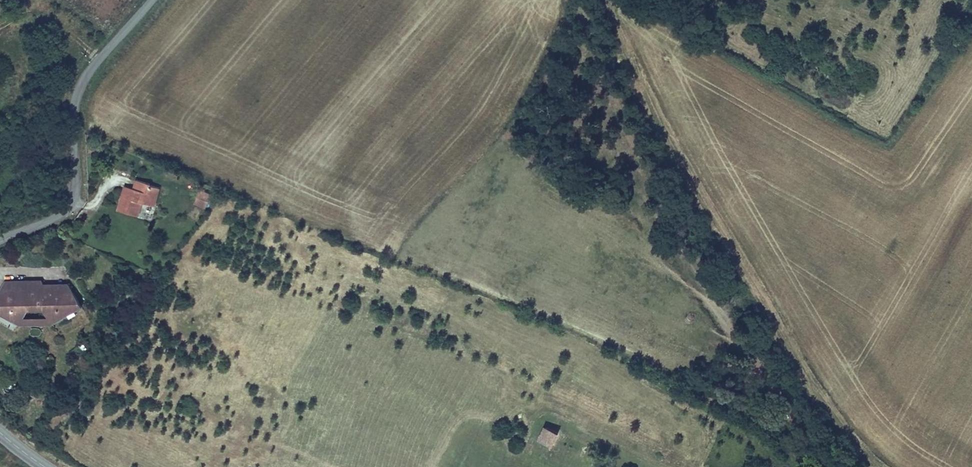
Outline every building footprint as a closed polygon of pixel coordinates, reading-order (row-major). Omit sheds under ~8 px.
[(124,195),(117,215),(136,223),(142,209),(154,214),(159,198),(148,194),(149,191),(138,186),(135,194),(133,199),(124,195)] [(215,202),(206,196),(201,207),(209,212),(215,202)] [(20,329),(22,327),(26,318),(42,318),(48,326),(49,328),(77,309),(67,294),(50,306),(40,306),(40,298),(22,299),(23,287),(3,288),(0,293),(0,318),(20,329)] [(40,306),(50,306),(67,294),(65,291),(40,292),(40,287),(23,287),(22,299),(40,298),(40,306)] [(77,309),(49,328),(52,333),(80,313),(77,309)] [(18,333),(20,329),(0,318),(0,323),(18,333)] [(36,354),(30,360),(42,372),(48,366),(36,354)] [(549,445),(555,430),(543,424),(535,437),(549,445)]
